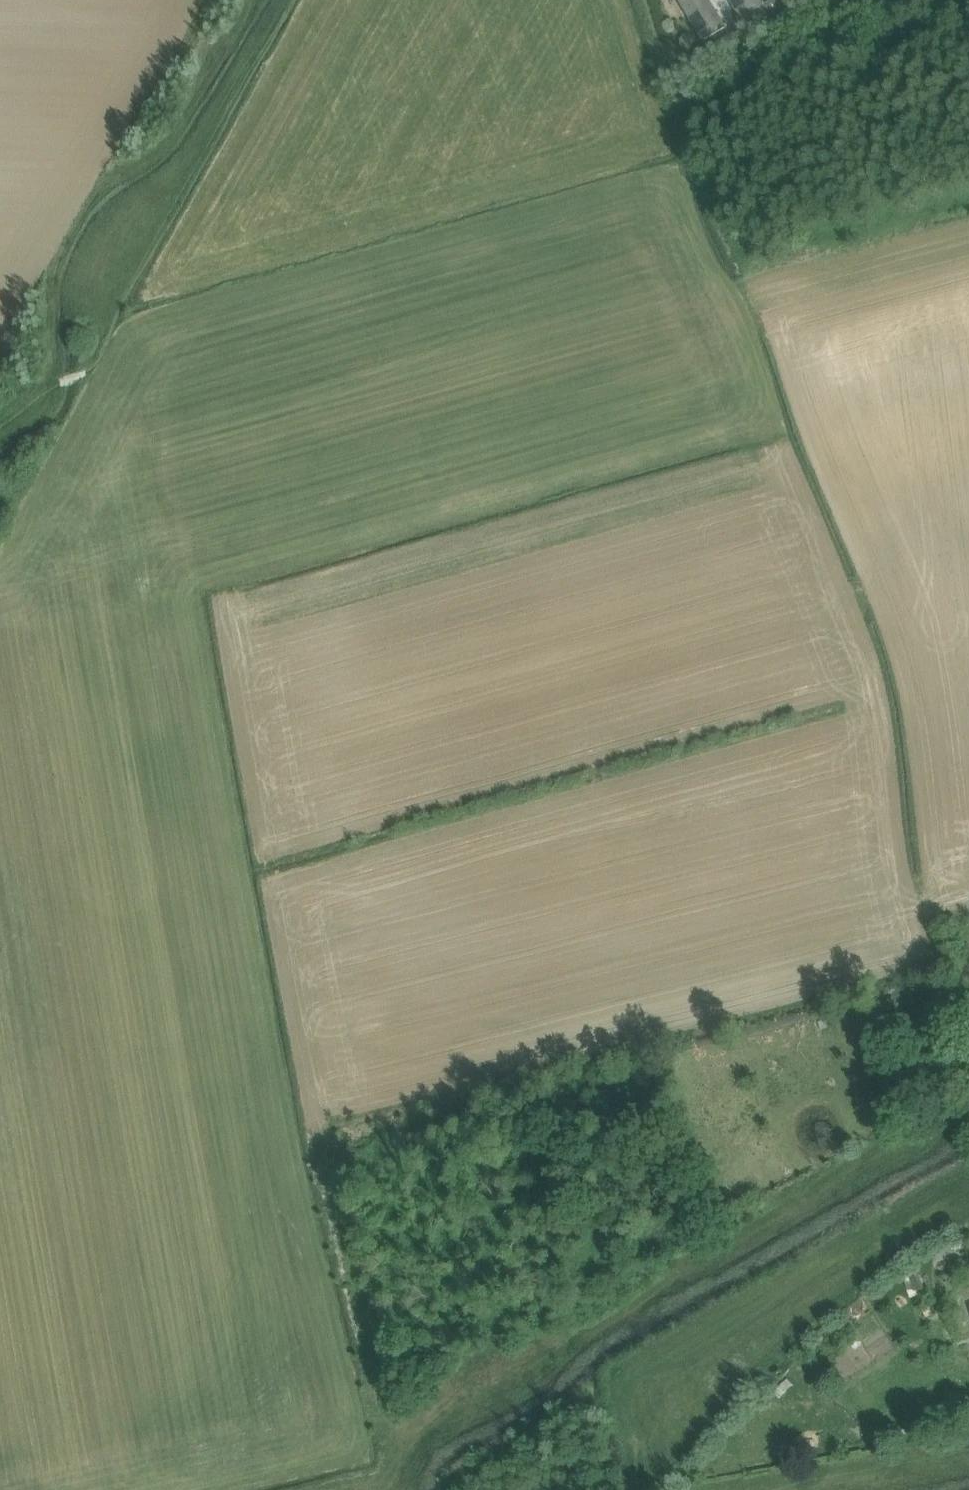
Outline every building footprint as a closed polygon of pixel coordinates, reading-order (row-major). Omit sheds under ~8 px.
[(704,40),(725,27),(709,0),(680,0),(704,40)] [(741,17),(760,6),(763,4),(760,0),(731,0),(741,17)] [(741,17),(746,25),(752,35),(771,24),(790,13),(782,0),(769,0),(763,4),(760,6),(741,17)] [(790,13),(811,0),(782,0),(790,13)] [(727,36),(708,48),(714,58),(733,47),(727,36)] [(907,1429),(898,1431),(900,1441),(900,1444),(909,1442),(918,1440),(918,1438),(916,1431),(907,1433),(907,1429)]
